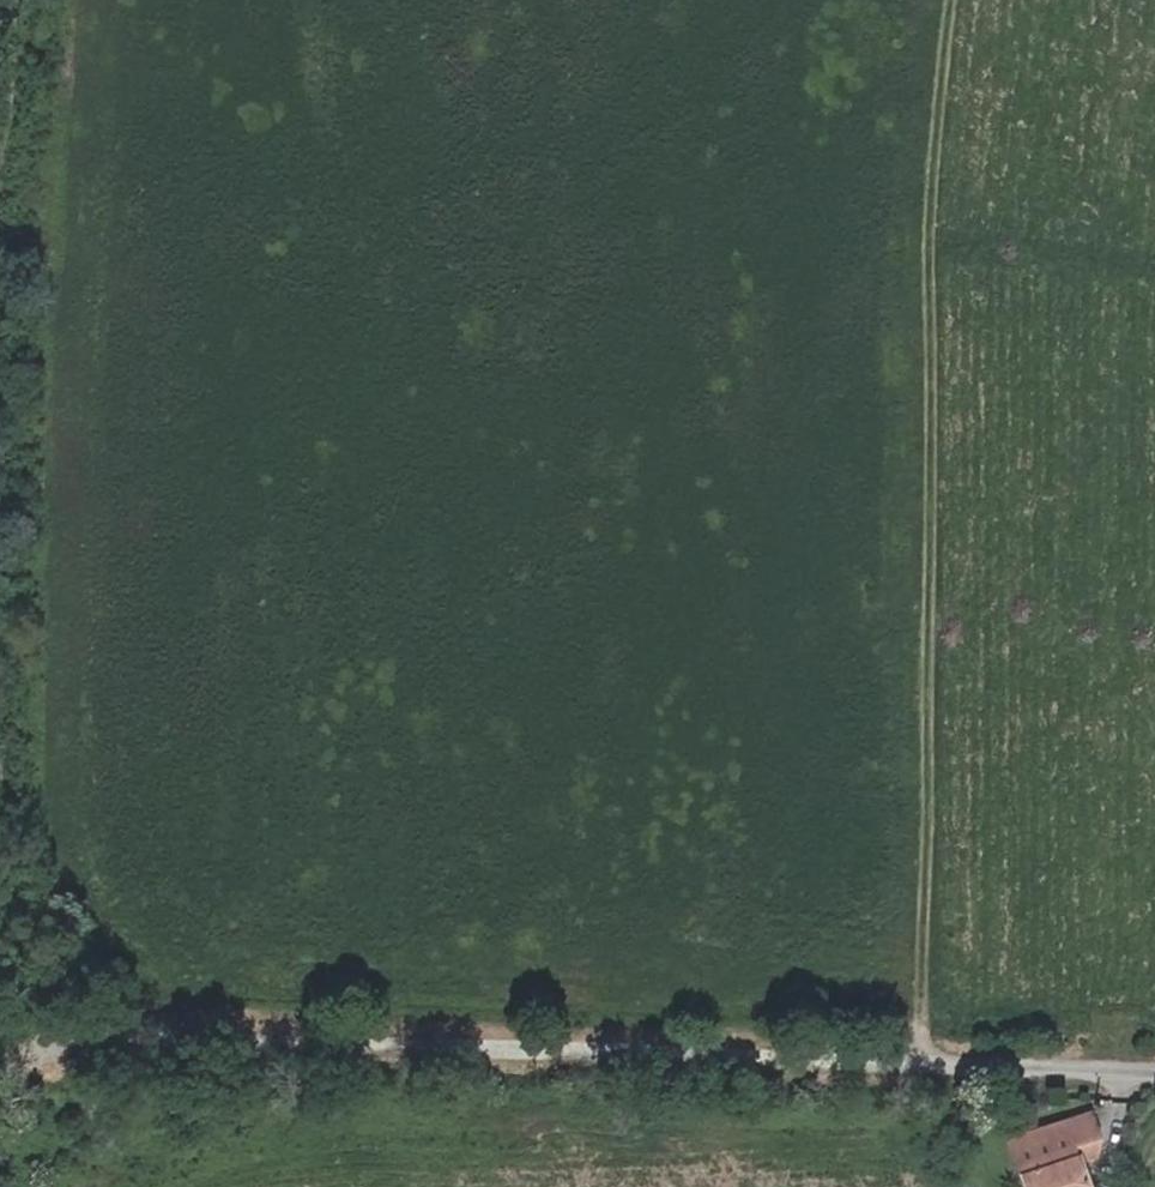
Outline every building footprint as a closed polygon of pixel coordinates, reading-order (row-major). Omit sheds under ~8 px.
[(1069,1146),(1059,1120),(1007,1137),(1024,1186),(1083,1186),(1069,1146)]
